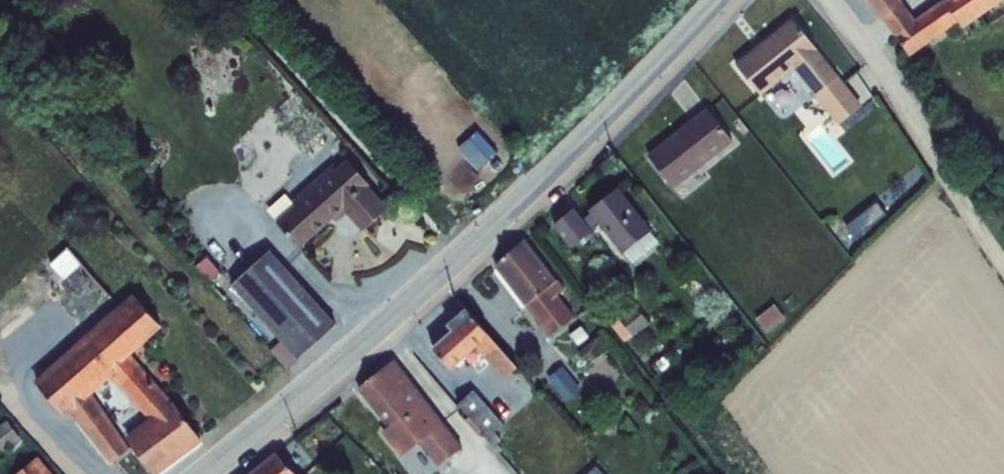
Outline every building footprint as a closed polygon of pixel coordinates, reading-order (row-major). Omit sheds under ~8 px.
[(880,20),(881,19),(903,3),(900,0),(865,0),(880,20)] [(881,19),(910,57),(959,22),(963,29),(1002,1),(1003,0),(942,0),(915,20),(903,3),(881,19)] [(792,20),(736,65),(761,97),(795,69),(815,95),(838,77),(792,20)] [(707,109),(648,156),(674,189),(733,142),(707,109)] [(481,168),(504,151),(486,128),(463,144),(481,168)] [(296,205),(277,223),(300,250),(334,220),(336,223),(346,214),(363,233),(389,210),(370,188),(371,186),(347,160),(338,168),(334,163),(292,201),(296,205)] [(617,188),(589,210),(624,253),(651,231),(617,188)] [(583,202),(557,219),(577,248),(603,230),(583,202)] [(866,211),(845,226),(855,239),(875,224),(866,211)] [(525,241),(493,266),(550,337),(575,317),(558,296),(566,291),(557,280),(557,281),(525,241)] [(68,248),(50,263),(63,279),(82,263),(68,248)] [(270,251),(231,286),(298,360),(337,326),(270,251)] [(148,421),(173,402),(131,355),(163,328),(133,295),(35,382),(66,418),(71,414),(111,465),(130,450),(92,395),(111,378),(148,421)] [(775,304),(756,319),(768,334),(787,319),(775,304)] [(635,308),(621,319),(635,336),(649,325),(635,308)] [(453,331),(433,349),(451,371),(465,358),(480,374),(491,365),(504,381),(518,368),(466,309),(447,325),(453,331)] [(582,327),(570,336),(578,347),(590,338),(582,327)] [(394,360),(357,389),(387,428),(381,433),(401,457),(419,443),(439,467),(463,448),(394,360)] [(562,368),(548,378),(566,401),(580,390),(562,368)] [(472,391),(458,405),(487,439),(487,440),(500,454),(503,451),(497,445),(501,441),(495,433),(503,425),(472,391)] [(148,421),(125,438),(151,473),(158,473),(203,442),(173,402),(148,421)] [(0,428),(0,456),(22,439),(8,421),(0,428)] [(249,473),(296,473),(276,453),(249,473)] [(17,473),(52,473),(39,457),(17,473)]
